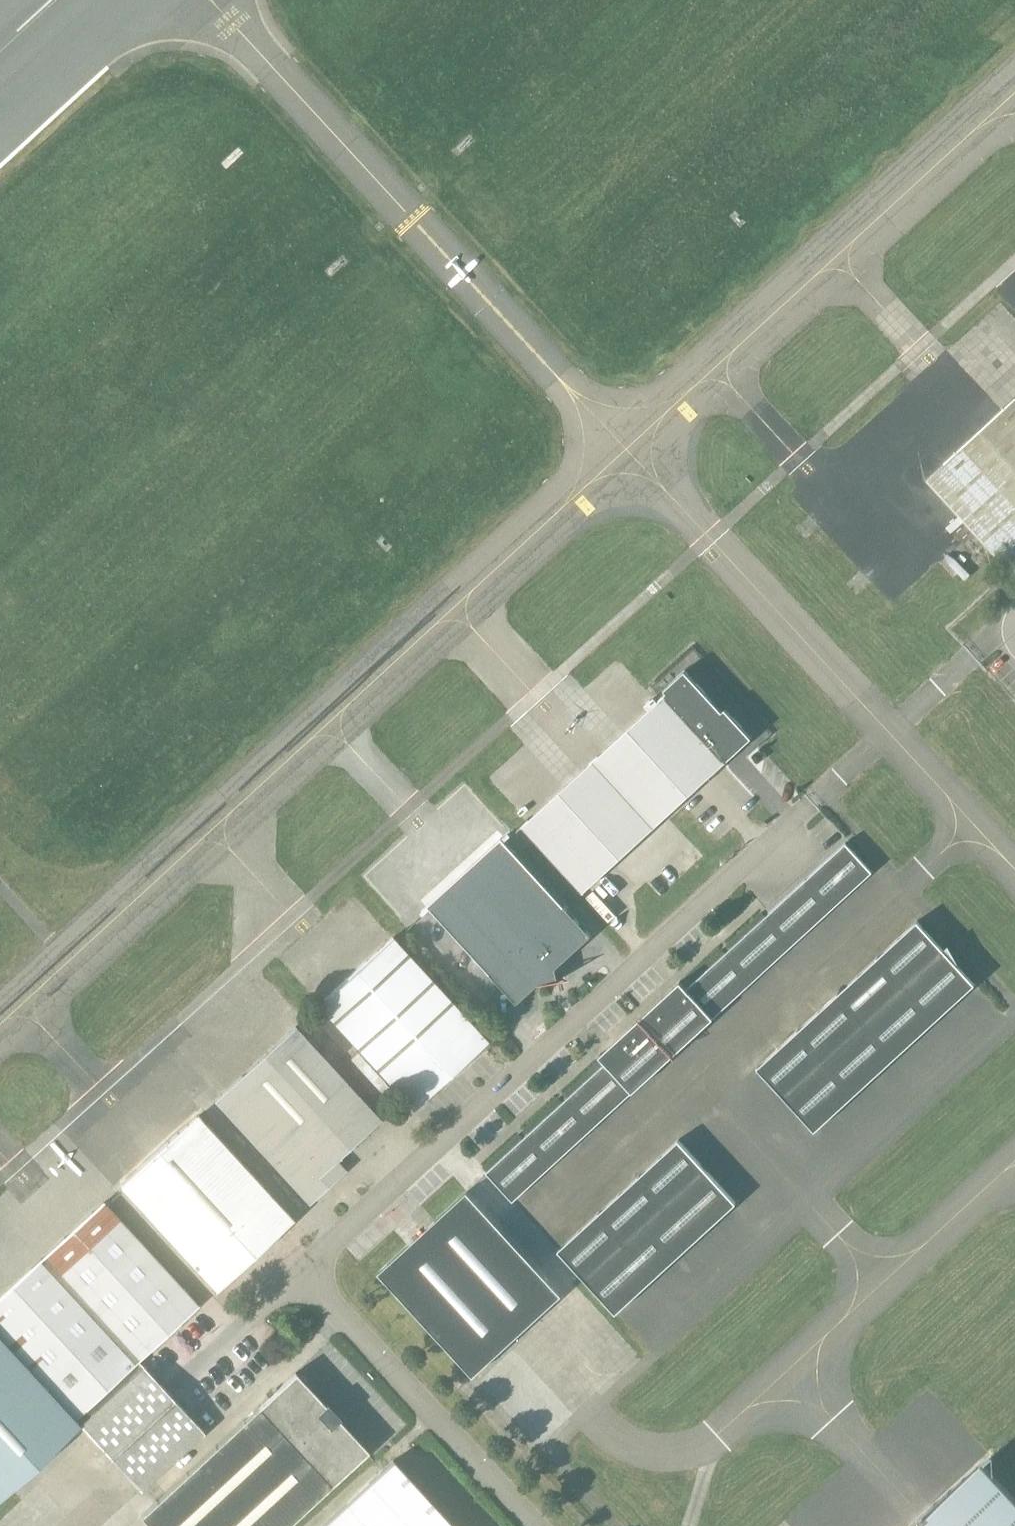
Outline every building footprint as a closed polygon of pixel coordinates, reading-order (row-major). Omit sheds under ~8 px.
[(1005,566),(1014,557),(1014,399),(927,480),(1005,566)] [(658,703),(606,750),(598,757),(598,756),(588,765),(589,766),(564,789),(529,821),(528,820),(516,831),(517,832),(523,826),(583,892),(751,738),(724,709),(721,712),(714,703),(717,700),(705,687),(702,690),(684,671),(663,690),(667,693),(657,702),(658,703)] [(590,936),(503,840),(429,908),(516,1004),(536,986),(557,980),(555,968),(590,936)] [(527,1136),(487,1173),(513,1202),(554,1165),(593,1128),(633,1092),(673,1055),(713,1019),(753,982),(793,946),(832,909),(872,873),(846,844),(806,880),(766,917),(726,953),(687,990),(680,982),(679,983),(640,1019),(600,1056),(599,1057),(605,1064),(567,1099),(527,1136)] [(757,1069),(814,1132),(975,985),(917,922),(757,1069)] [(486,1042),(392,938),(318,1006),(412,1110),(486,1042)] [(214,1101),(309,1204),(345,1171),(336,1161),(380,1120),(295,1027),(214,1101)] [(198,1117),(121,1188),(216,1291),(264,1247),(273,1246),(276,1237),(293,1220),(198,1117)] [(558,1251),(615,1314),(736,1204),(678,1141),(558,1251)] [(378,1274),(473,1377),(561,1296),(467,1193),(378,1274)] [(0,1300),(0,1337),(61,1403),(52,1412),(72,1434),(81,1426),(141,1491),(204,1433),(139,1362),(199,1307),(104,1204),(0,1300)] [(0,1337),(0,1501),(72,1434),(52,1412),(61,1403),(0,1337)] [(149,1525),(289,1525),(332,1486),(331,1486),(368,1452),(296,1374),(259,1408),(141,1517),(149,1525)] [(393,1462),(323,1525),(452,1525),(393,1462)] [(915,1525),(1014,1525),(1014,1502),(982,1465),(924,1518),(915,1525)]
